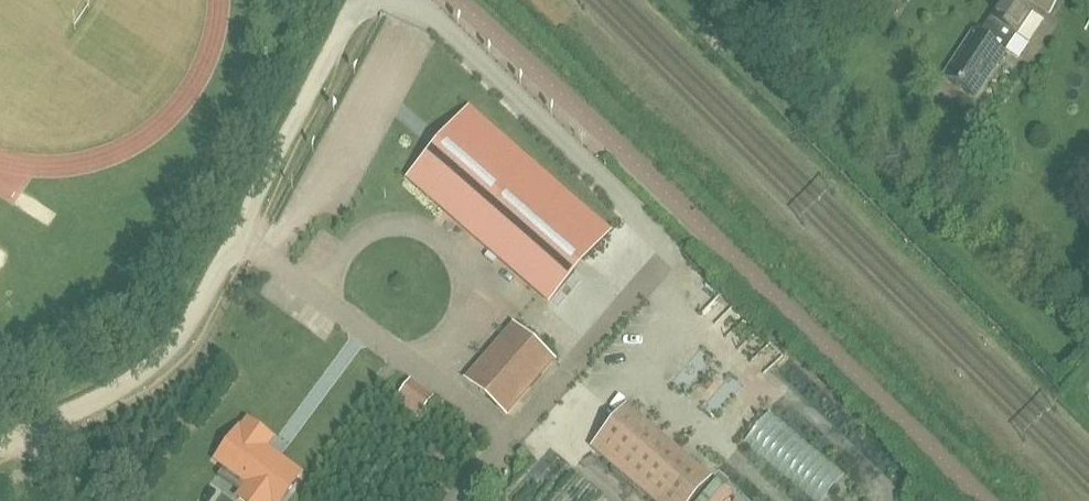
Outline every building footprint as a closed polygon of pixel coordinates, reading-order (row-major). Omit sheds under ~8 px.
[(1028,9),(1014,0),(1005,0),(980,37),(974,33),(945,77),(974,96),(1004,52),(1005,51),(1016,59),(1027,44),(1015,36),(1031,12),(1028,9)] [(1049,13),(1058,0),(1030,0),(1049,13)] [(463,115),(409,177),(530,283),(550,300),(610,232),(469,109),(463,115)] [(466,378),(507,413),(554,360),(513,324),(466,378)] [(434,398),(410,380),(394,402),(418,420),(434,398)] [(626,407),(592,447),(655,500),(691,500),(711,479),(626,407)] [(238,498),(242,500),(272,500),(273,500),(282,500),(289,491),(301,475),(279,458),(275,463),(261,453),(272,437),(249,420),(241,431),(238,429),(216,459),(225,466),(249,483),(238,498)]
